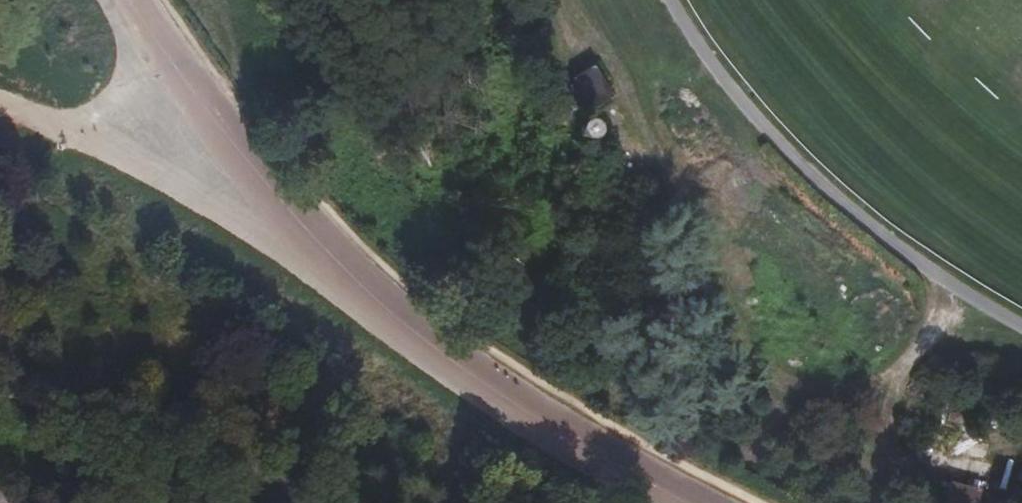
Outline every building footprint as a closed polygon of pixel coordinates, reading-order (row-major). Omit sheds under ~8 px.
[(608,97),(588,66),(569,78),(572,83),(562,89),(577,111),(586,106),(589,110),(608,97)] [(974,491),(948,484),(943,502),(971,502),(974,491)]
